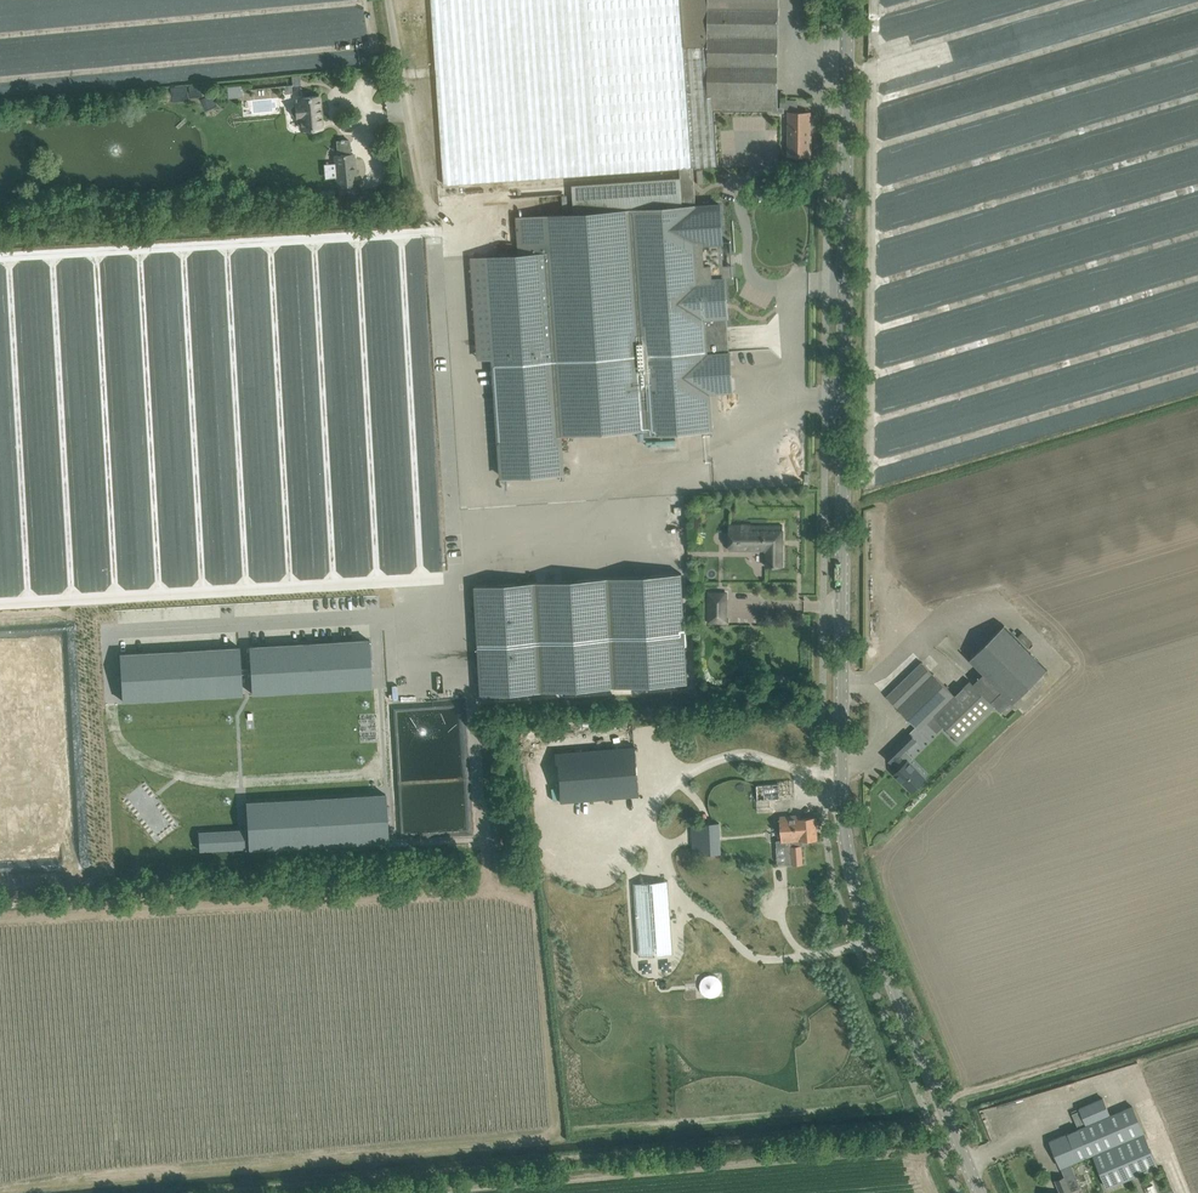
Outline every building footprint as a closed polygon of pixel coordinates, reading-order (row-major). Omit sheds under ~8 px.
[(694,167),(717,165),(714,111),(708,111),(708,46),(685,47),(682,0),(432,0),(445,184),(681,168),(694,167)] [(781,108),(778,107),(779,0),(709,0),(709,2),(708,46),(708,111),(714,111),(772,110),(772,113),(785,113),(785,108),(781,108)] [(300,84),(299,76),(292,76),(292,85),(300,84)] [(243,97),(242,85),(228,87),(229,98),(243,97)] [(320,128),(322,127),(320,96),(299,98),(300,103),(296,104),(297,106),(294,106),(292,108),(292,114),(295,116),(297,115),(298,117),(301,117),(302,129),(312,128),(313,130),(319,130),(320,128)] [(789,155),(798,155),(810,155),(811,113),(790,112),(789,155)] [(349,140),(344,140),(344,139),(341,140),(337,141),(338,155),(335,156),(337,186),(357,184),(354,154),(350,154),(349,140)] [(694,167),(681,168),(681,177),(573,185),(575,213),(517,216),(519,254),(472,257),(479,360),(493,359),(501,479),(566,474),(563,435),(646,430),(646,435),(714,430),(712,393),(735,392),(732,350),(730,350),(728,317),(730,317),(727,276),(704,278),(699,204),(697,204),(694,167)] [(766,312),(742,313),(743,321),(766,319),(766,312)] [(783,566),(783,525),(730,525),(730,550),(767,550),(767,566),(783,566)] [(468,590),(474,687),(692,672),(686,576),(468,590)] [(727,618),(727,593),(709,593),(709,622),(729,622),(729,618),(727,618)] [(959,740),(995,706),(1001,712),(1012,701),(1013,703),(1048,669),(1005,625),(970,659),(984,673),(974,683),(971,680),(954,695),(922,663),(888,697),(919,729),(927,721),(937,732),(944,725),(959,740)] [(369,640),(250,646),(252,693),(372,686),(369,640)] [(240,647),(120,654),(123,701),(243,694),(240,647)] [(912,791),(921,782),(925,778),(909,762),(907,764),(901,757),(906,753),(898,744),(886,756),(893,763),(895,762),(901,768),(895,774),(912,791)] [(637,749),(557,755),(561,804),(641,798),(637,749)] [(779,783),(756,785),(757,801),(780,799),(779,783)] [(388,841),(386,794),(247,802),(248,829),(199,832),(200,850),(249,847),(249,849),(388,841)] [(783,841),(801,839),(817,838),(816,817),(800,819),(800,815),(781,817),(783,841)] [(722,852),(722,824),(687,824),(687,831),(692,831),(694,853),(722,852)] [(796,864),(804,864),(801,839),(783,841),(784,849),(794,848),(796,864)] [(1157,1165),(1154,1156),(1132,1105),(1110,1113),(1103,1097),(1079,1107),(1087,1125),(1051,1140),(1062,1166),(1066,1176),(1071,1174),(1067,1163),(1093,1153),(1108,1187),(1158,1166),(1157,1165)]
